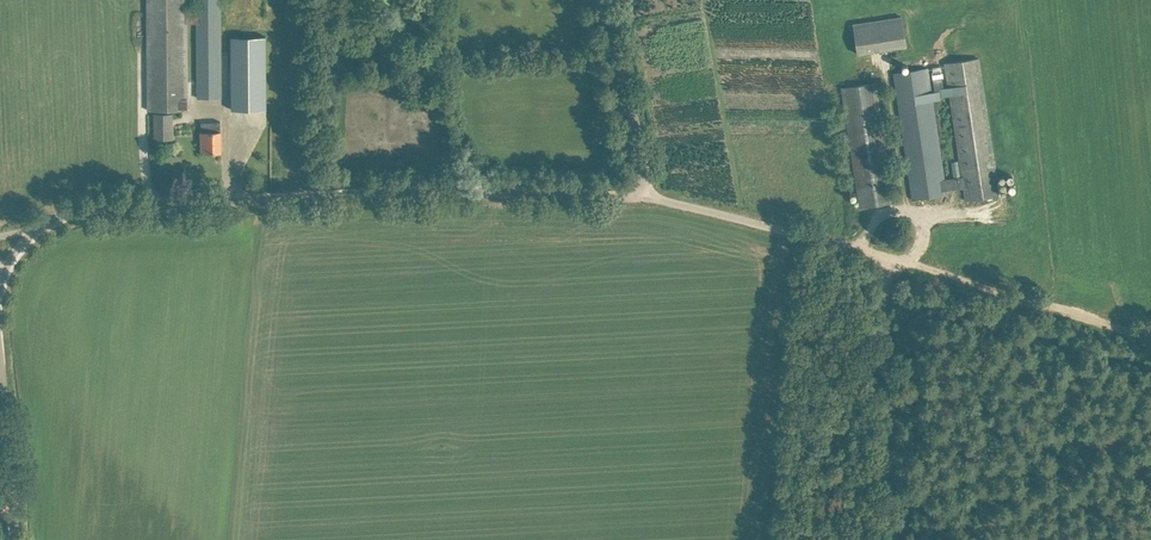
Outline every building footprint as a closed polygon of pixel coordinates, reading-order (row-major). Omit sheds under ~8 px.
[(148,98),(148,109),(188,109),(188,97),(188,22),(198,22),(197,97),(221,97),(222,0),(198,0),(198,10),(188,10),(188,0),(148,0),(148,98)] [(902,15),(853,23),(858,53),(907,46),(902,15)] [(265,37),(231,36),(231,97),(231,109),(265,110),(266,37),(265,37)] [(962,176),(961,177),(958,161),(951,162),(954,178),(943,179),(926,68),(893,73),(912,199),(946,193),(945,190),(964,188),(966,200),(999,195),(997,183),(978,58),(945,63),(962,176)] [(942,70),(932,72),(934,91),(940,90),(940,88),(943,87),(942,77),(943,77),(942,70)] [(841,87),(858,195),(859,207),(894,201),(876,82),(841,87)] [(155,113),(156,138),(172,138),(172,113),(155,113)] [(201,132),(202,150),(205,150),(205,152),(221,151),(221,139),(221,131),(220,121),(201,122),(201,132)]
